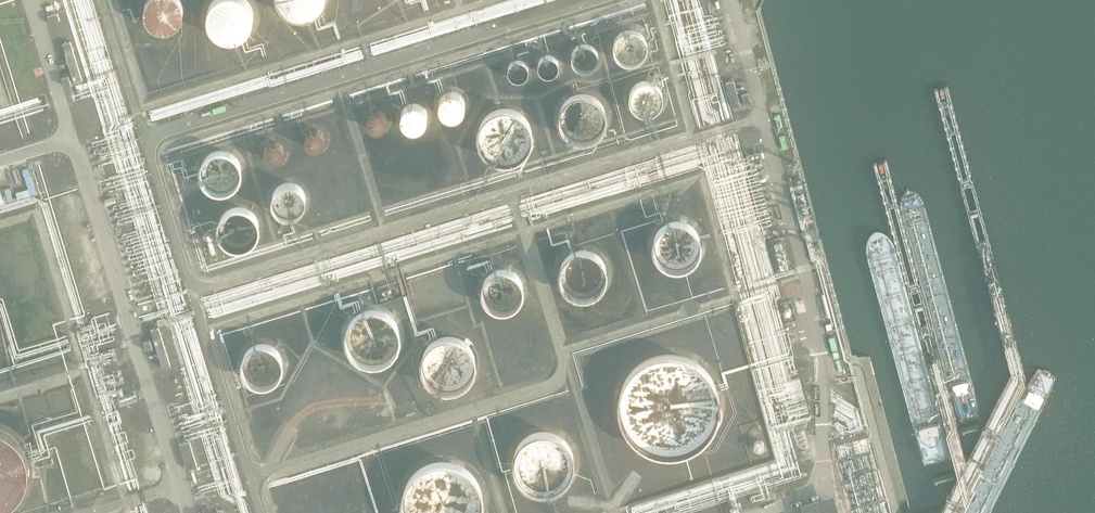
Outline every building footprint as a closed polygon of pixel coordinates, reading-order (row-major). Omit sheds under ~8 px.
[(184,8),(184,3),(183,0),(146,0),(146,1),(144,4),(144,9),(145,13),(146,17),(148,20),(151,23),(154,25),(158,27),(162,28),(165,28),(170,28),(173,26),(177,24),(179,22),(181,19),(183,15),(184,12),(184,8)] [(255,14),(254,10),(253,6),(251,1),(250,0),(211,0),(209,3),(207,8),(206,13),(206,17),(208,22),(210,27),(213,30),(216,34),(220,36),(225,38),(230,38),(236,38),(240,37),(243,35),(247,32),(251,28),(253,24),(254,20),(255,15),(255,14)] [(279,3),(282,7),(285,10),(290,13),(296,15),(301,16),(306,16),(312,15),(316,12),(320,9),(324,6),(327,1),(327,0),(278,0),(279,3)] [(58,13),(47,16),(49,23),(60,20),(58,13)] [(63,44),(67,58),(75,82),(82,80),(70,41),(63,44)] [(529,68),(528,65),(526,62),(525,61),(523,60),(519,59),(517,60),(515,61),(513,62),(511,65),(511,68),(511,72),(513,74),(515,76),(517,77),(520,77),(523,77),(525,76),(526,74),(528,72),(529,68)] [(65,85),(68,84),(71,83),(69,75),(62,77),(65,85)] [(731,106),(733,106),(740,104),(734,81),(725,83),(731,106)] [(467,103),(467,100),(466,98),(464,94),(463,93),(460,91),(458,90),(456,89),(453,89),(450,89),(447,90),(445,92),(443,94),(442,96),(440,98),(440,101),(439,103),(440,106),(441,108),(443,113),(445,114),(448,116),(453,117),(456,117),(459,116),(463,113),(464,111),(466,108),(467,106),(467,103)] [(748,92),(742,94),(744,102),(750,101),(748,92)] [(429,116),(429,115),(429,113),(428,110),(425,106),(424,104),(421,102),(418,101),(416,101),(413,101),(410,102),(406,105),(404,107),(402,109),(401,112),(401,115),(401,118),(402,120),(404,124),(406,126),(408,128),(410,129),(414,129),(416,130),(420,129),(423,127),(424,126),(426,124),(428,121),(429,119),(429,116)] [(536,133),(536,132),(536,127),(534,121),(531,116),(528,111),(524,108),(518,105),(512,103),(506,103),(501,104),(495,106),(490,109),(486,112),(483,116),(480,121),(479,127),(478,132),(479,137),(480,143),(483,148),(486,152),(491,156),(495,158),(500,160),(506,161),(512,161),(518,159),(523,156),(528,153),(531,148),(534,144),(536,139),(536,133)] [(243,169),(243,168),(243,164),(242,161),(240,156),(238,153),(234,150),(230,148),(226,146),(222,146),(218,146),(215,147),(211,149),(207,151),(203,155),(201,159),(200,163),(199,167),(199,171),(200,176),(202,179),(204,183),(208,186),(212,188),(216,190),(220,190),(224,190),(229,189),(233,187),(236,184),(239,181),(242,177),(243,173),(243,169)] [(306,199),(306,198),(306,195),(305,192),(303,188),(301,186),(298,184),(295,182),(291,181),(288,181),(285,182),(281,183),(279,184),(276,187),(275,189),(273,192),(272,194),(272,198),(272,202),(273,205),(275,208),(277,211),(280,213),(283,214),(286,215),(289,216),(292,215),(295,214),(298,213),(301,211),(303,208),(305,205),(306,202),(306,199)] [(117,202),(115,196),(105,199),(107,205),(117,202)] [(701,241),(701,236),(699,232),(697,227),(694,224),(690,220),(686,218),(681,216),(676,216),(671,216),(666,218),(662,220),(658,223),(655,226),(653,231),(651,236),(651,241),(651,245),(653,250),(655,255),(658,258),(662,262),(666,264),(671,266),(675,266),(681,266),(685,265),(689,262),(693,259),(697,255),(699,251),(700,247),(701,241)] [(170,365),(158,327),(151,329),(162,367),(170,365)] [(284,359),(284,355),(282,350),(280,346),(278,343),(273,340),(270,338),(265,337),(261,337),(257,338),(254,339),(250,341),(247,344),(244,348),(242,351),(241,355),(240,359),(241,364),(242,368),(245,372),(248,375),(251,378),(256,380),(260,381),(263,381),(267,380),(272,379),(275,377),(278,374),(281,371),(283,367),(284,363),(284,359)] [(150,339),(143,341),(146,349),(152,348),(150,339)] [(103,346),(88,351),(96,377),(112,373),(103,346)] [(722,402),(722,401),(722,396),(721,391),(720,385),(718,381),(716,376),(713,371),(710,368),(706,364),(702,360),(698,358),(695,356),(690,353),(683,351),(680,350),(675,350),(670,349),(664,350),(660,350),(656,351),(650,353),(641,358),(638,360),(634,364),(630,368),(627,371),(625,375),(622,381),(620,385),(619,391),(618,396),(618,401),(618,407),(619,412),(622,421),(626,429),(629,434),(632,438),(636,442),(640,444),(645,448),(650,450),(656,452),(660,453),(669,454),(675,453),(680,453),(689,450),(694,448),(698,445),(702,443),(706,439),(710,435),(713,431),(715,428),(718,423),(720,417),(721,412),(722,407),(722,402)] [(30,467),(29,458),(29,455),(27,450),(24,445),(22,441),(20,438),(16,434),(12,431),(8,429),(5,427),(0,425),(0,508),(4,507),(12,503),(17,498),(22,492),(26,487),(27,484),(29,476),(30,468),(30,467)] [(576,459),(575,452),(573,447),(571,442),(567,437),(562,433),(557,430),(550,427),(545,427),(539,427),(533,429),(527,431),(522,435),(518,440),(515,446),(513,452),(512,459),(513,465),(515,471),(517,476),(522,481),(527,485),(531,488),(537,490),(543,490),(549,490),(555,488),(561,485),(566,481),(569,477),(573,472),(575,465),(576,459)] [(190,441),(179,445),(187,469),(197,466),(190,441)] [(485,499),(484,490),(484,487),(482,482),(480,478),(478,474),(475,471),(472,468),(466,463),(461,460),(457,459),(450,457),(445,456),(441,456),(433,457),(425,460),(422,462),(417,465),(412,469),(407,475),(404,483),(401,490),(401,499),(401,506),(402,510),(403,512),(483,512),(484,507),(485,499)] [(833,493),(800,503),(803,512),(798,512),(839,512),(833,493)]
